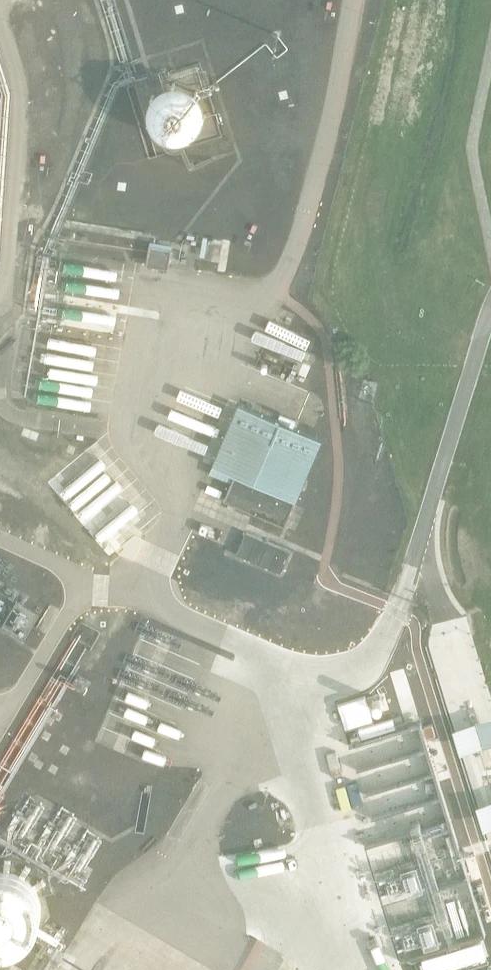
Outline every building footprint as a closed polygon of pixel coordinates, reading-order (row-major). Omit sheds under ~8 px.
[(203,107),(203,106),(202,100),(200,95),(198,90),(194,86),(191,83),(185,79),(179,77),(175,77),(169,77),(163,79),(157,82),(154,84),(149,90),(146,94),(145,100),(144,105),(144,111),(146,116),(148,121),(151,125),(155,129),(159,132),(165,134),(172,136),(177,135),(183,134),(188,132),(193,128),(197,124),(200,119),(202,112),(203,107)] [(149,245),(145,265),(168,269),(172,249),(149,245)] [(321,440),(238,405),(209,474),(231,483),(223,501),(285,527),(321,440)] [(290,552),(246,534),(238,554),(282,573),(290,552)] [(39,918),(38,911),(36,904),(33,898),(29,893),(24,889),(18,885),(12,883),(5,882),(0,882),(0,953),(5,953),(11,952),(18,950),(24,947),(29,942),(33,937),(36,931),(38,924),(39,918)]
